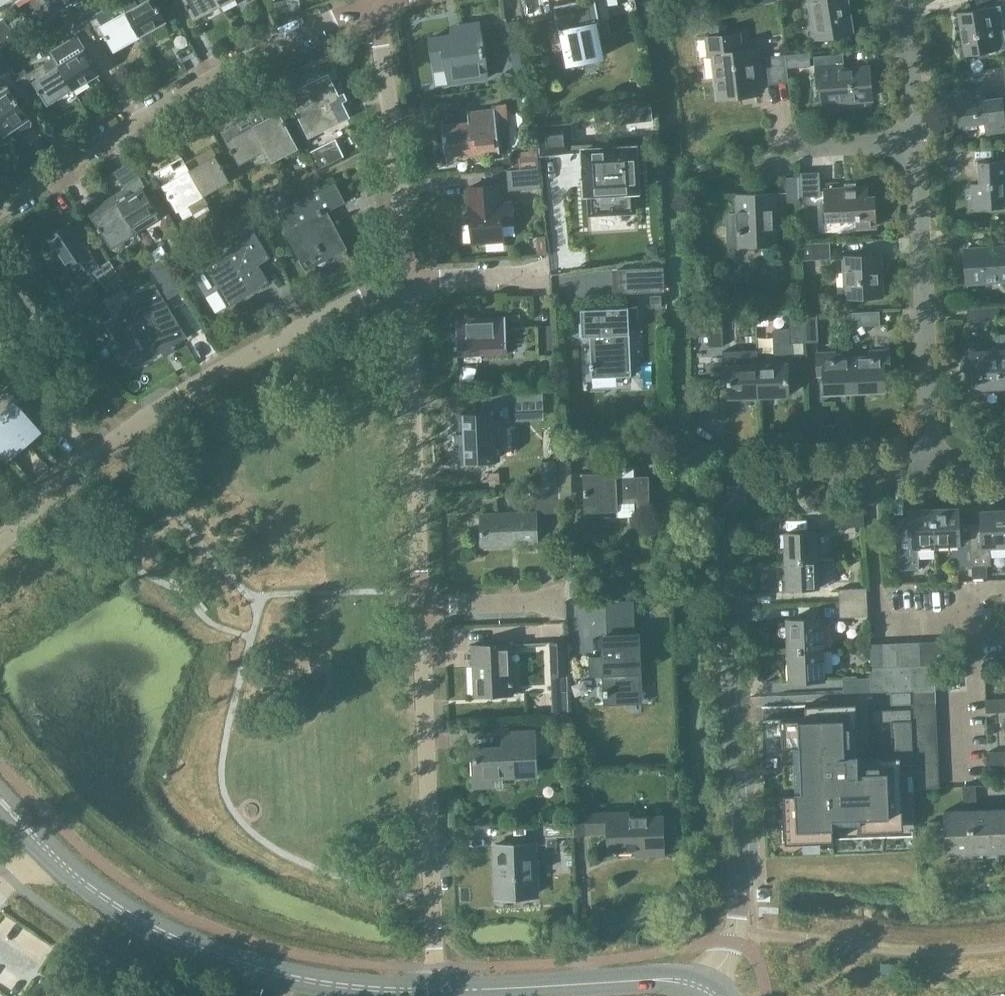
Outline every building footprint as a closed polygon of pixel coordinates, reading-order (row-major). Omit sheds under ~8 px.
[(61,0),(45,0),(55,15),(66,8),(61,0)] [(66,8),(80,0),(61,0),(66,8)] [(92,11),(85,0),(84,0),(74,5),(81,17),(92,11)] [(122,3),(141,37),(166,22),(158,7),(164,3),(162,0),(121,0),(122,3)] [(219,0),(185,0),(195,19),(222,6),(219,0)] [(276,2),(279,14),(291,12),(288,0),(286,0),(276,2)] [(558,26),(549,29),(554,53),(565,51),(568,64),(603,57),(598,35),(603,34),(596,0),(584,0),(554,6),(558,26)] [(814,41),(851,34),(846,0),(807,0),(814,41)] [(122,3),(112,9),(117,17),(102,25),(116,51),(141,37),(122,3)] [(958,12),(959,19),(965,56),(1003,50),(1004,50),(1004,31),(1001,4),(997,5),(978,8),(968,10),(958,12)] [(62,14),(75,35),(87,28),(73,6),(62,14)] [(17,39),(8,25),(4,19),(0,21),(0,49),(17,39)] [(448,69),(450,84),(487,79),(484,56),(483,46),(479,23),(462,25),(463,34),(431,38),(436,71),(448,69)] [(708,59),(716,58),(721,98),(757,94),(756,80),(763,79),(759,47),(744,49),(741,32),(705,37),(708,59)] [(77,36),(51,52),(54,58),(74,89),(98,74),(91,63),(93,62),(91,58),(89,59),(87,56),(88,55),(89,54),(77,36)] [(12,68),(0,52),(0,76),(12,68)] [(809,53),(786,55),(787,69),(811,67),(809,53)] [(817,88),(824,87),(826,103),(869,99),(867,68),(845,69),(844,61),(844,54),(814,57),(815,64),(817,88)] [(787,69),(786,55),(766,57),(769,85),(789,83),(787,69)] [(26,69),(16,75),(25,89),(35,82),(48,104),(74,89),(54,58),(29,74),(26,69)] [(328,102),(338,98),(328,77),(291,96),(310,135),(328,126),(324,117),(333,113),(328,102)] [(9,134),(13,137),(17,138),(31,129),(32,124),(30,119),(18,102),(20,101),(17,97),(16,98),(8,87),(7,87),(7,88),(0,93),(0,120),(9,134)] [(984,122),(986,135),(1004,132),(1004,109),(1003,97),(986,99),(985,90),(957,94),(961,125),(984,122)] [(249,118),(253,126),(267,150),(273,162),(300,148),(277,103),(249,118)] [(497,127),(504,126),(509,125),(506,104),(494,106),(495,108),(467,112),(469,122),(442,125),(446,157),(471,154),(472,156),(500,153),(497,127)] [(9,134),(0,120),(0,140),(9,134)] [(267,150),(253,126),(243,131),(239,123),(222,132),(239,165),(267,150)] [(538,128),(541,156),(573,153),(571,125),(538,128)] [(310,153),(318,169),(344,157),(336,140),(310,153)] [(611,146),(583,147),(583,153),(584,164),(587,164),(588,178),(585,178),(586,194),(590,194),(591,216),(635,214),(634,192),(638,192),(635,144),(611,146)] [(199,164),(189,170),(204,196),(231,181),(213,148),(196,157),(199,164)] [(514,170),(539,168),(538,151),(518,152),(519,157),(512,158),(514,170)] [(980,162),(981,184),(972,184),(974,209),(1004,207),(1003,179),(1004,179),(1004,161),(980,162)] [(210,205),(204,196),(189,170),(179,176),(172,163),(155,173),(183,221),(195,214),(198,220),(212,212),(208,206),(210,205)] [(507,170),(508,190),(542,188),(540,168),(539,168),(514,170),(507,170)] [(799,174),(799,177),(799,198),(821,196),(820,172),(799,174)] [(800,202),(799,198),(799,177),(787,178),(788,202),(800,202)] [(129,197),(119,203),(134,227),(160,211),(141,179),(124,189),(129,197)] [(262,199),(265,205),(269,213),(278,208),(280,212),(279,213),(304,262),(322,253),(325,259),(344,249),(326,213),(346,202),(336,183),(301,201),(291,184),(262,199)] [(512,202),(501,203),(499,186),(469,188),(473,244),(504,241),(503,225),(513,224),(512,202)] [(856,220),(857,227),(876,226),(874,197),(868,197),(867,188),(826,191),(827,222),(856,220)] [(737,195),(738,213),(728,214),(726,217),(728,244),(732,248),(777,246),(775,194),(737,195)] [(134,227),(119,203),(115,195),(88,212),(112,250),(138,233),(134,227)] [(255,221),(249,211),(242,215),(248,225),(255,221)] [(123,280),(115,269),(110,261),(100,267),(71,223),(49,238),(68,267),(80,260),(90,276),(94,273),(107,292),(124,282),(123,280)] [(204,266),(192,273),(205,296),(217,289),(228,309),(260,290),(271,284),(259,264),(272,257),(255,227),(241,235),(245,242),(214,260),(204,266)] [(538,254),(546,253),(545,237),(536,238),(538,254)] [(802,245),(803,260),(830,259),(830,243),(802,245)] [(156,261),(166,255),(161,246),(151,252),(156,261)] [(965,250),(968,283),(1004,281),(1004,247),(965,250)] [(842,258),(844,298),(884,296),(882,256),(842,258)] [(150,266),(166,292),(178,285),(162,259),(150,266)] [(123,264),(115,269),(123,280),(131,275),(123,264)] [(661,268),(638,269),(639,293),(662,292),(661,268)] [(98,286),(95,284),(91,284),(88,287),(89,291),(92,294),(96,294),(99,290),(98,286)] [(123,318),(111,325),(118,338),(136,366),(162,350),(172,344),(185,336),(165,302),(160,293),(154,285),(130,299),(137,310),(123,318)] [(79,294),(68,301),(74,311),(85,304),(79,294)] [(996,320),(996,306),(968,308),(968,321),(996,320)] [(583,337),(591,336),(592,364),(591,364),(591,369),(592,369),(593,378),(632,376),(629,321),(638,321),(638,308),(629,308),(582,310),(583,337)] [(852,313),(852,327),(880,325),(880,311),(852,313)] [(790,315),(790,329),(791,343),(794,343),(806,343),(805,314),(790,315)] [(817,314),(805,314),(806,343),(819,342),(817,314)] [(707,316),(708,321),(709,347),(723,346),(722,315),(707,316)] [(456,318),(458,356),(508,353),(506,316),(456,318)] [(538,326),(539,355),(554,354),(553,325),(538,326)] [(766,364),(758,364),(759,396),(789,395),(788,368),(794,368),(794,356),(794,343),(791,343),(790,329),(773,329),(774,356),(766,356),(766,364)] [(999,386),(998,352),(980,353),(980,346),(963,347),(960,352),(961,370),(968,369),(969,388),(999,386)] [(856,356),(854,356),(855,392),(885,391),(885,373),(890,373),(890,353),(889,348),(870,349),(871,355),(856,356)] [(855,392),(854,356),(837,357),(837,351),(817,352),(819,376),(825,376),(825,394),(855,392)] [(759,396),(758,364),(748,365),(748,352),(723,353),(724,372),(728,372),(729,398),(759,396)] [(12,460),(50,427),(22,396),(19,399),(16,396),(11,393),(5,392),(0,393),(0,446),(9,456),(7,458),(8,459),(10,457),(12,460)] [(499,443),(498,413),(461,414),(463,461),(489,459),(489,466),(505,466),(505,443),(499,443)] [(542,462),(542,487),(559,486),(559,470),(558,461),(542,462)] [(571,461),(558,461),(559,470),(571,470),(571,461)] [(617,477),(617,472),(584,474),(586,512),(617,511),(618,516),(651,515),(649,476),(617,477)] [(536,500),(536,511),(538,511),(538,514),(541,514),(561,513),(559,486),(542,487),(534,487),(534,499),(536,500)] [(953,567),(973,566),(971,535),(961,536),(959,508),(934,509),(936,547),(953,546),(953,567)] [(919,547),(936,547),(934,509),(909,510),(909,518),(898,519),(900,569),(919,568),(919,547)] [(973,566),(973,578),(988,578),(987,566),(991,566),(990,548),(1004,548),(1004,510),(981,511),(982,535),(971,535),(973,566)] [(538,511),(536,511),(536,513),(481,515),(482,546),(542,543),(541,514),(538,514),(538,511)] [(865,527),(864,512),(836,514),(837,528),(865,527)] [(785,533),(786,561),(819,559),(818,532),(785,533)] [(825,559),(819,559),(786,561),(787,588),(821,587),(820,572),(826,572),(825,559)] [(595,568),(591,571),(591,576),(594,579),(599,580),(602,577),(602,572),(599,568),(595,568)] [(839,590),(840,603),(868,602),(867,588),(839,590)] [(868,602),(840,603),(841,618),(869,616),(868,602)] [(789,621),(790,650),(825,649),(824,619),(789,621)] [(591,675),(603,674),(604,706),(643,704),(640,633),(607,635),(608,657),(590,658),(591,675)] [(947,641),(920,642),(921,667),(934,666),(949,666),(947,641)] [(552,643),(553,677),(568,677),(566,642),(552,643)] [(920,642),(907,643),(909,668),(921,667),(920,642)] [(895,643),(883,644),(885,669),(897,668),(895,643)] [(907,643),(895,643),(897,668),(909,668),(907,643)] [(883,644),(870,644),(871,669),(885,669),(883,644)] [(511,645),(473,646),(474,697),(513,697),(511,645)] [(869,648),(858,649),(858,656),(863,660),(870,659),(869,648)] [(825,649),(790,650),(791,681),(826,679),(825,649)] [(885,669),(871,669),(871,679),(872,692),(887,692),(887,694),(891,694),(891,693),(911,692),(936,692),(936,690),(935,690),(934,666),(921,667),(909,668),(897,668),(885,669)] [(949,666),(934,666),(935,690),(936,690),(948,689),(950,689),(949,680),(949,679),(949,666)] [(871,679),(843,680),(844,693),(872,692),(871,679)] [(781,720),(781,721),(781,722),(782,749),(784,795),(785,813),(785,830),(786,844),(802,843),(823,842),(834,842),(834,841),(917,838),(916,822),(915,789),(914,777),(914,765),(914,752),(913,741),(913,728),(912,716),(912,709),(912,704),(912,703),(912,697),(911,692),(891,693),(891,694),(891,698),(805,701),(806,706),(806,707),(806,719),(781,720)] [(936,692),(911,692),(912,697),(912,703),(936,703),(936,697),(936,692)] [(569,710),(568,693),(554,694),(554,711),(569,710)] [(986,700),(987,713),(1004,712),(1004,699),(986,700)] [(936,703),(912,703),(912,704),(912,709),(912,716),(937,715),(937,709),(936,703)] [(937,715),(912,716),(913,728),(937,727),(937,720),(937,715)] [(937,727),(913,728),(913,741),(938,739),(938,732),(937,727)] [(474,746),(475,760),(476,789),(504,788),(503,779),(539,778),(536,730),(502,731),(502,745),(474,746)] [(938,739),(913,741),(914,752),(939,751),(938,750),(938,739)] [(939,751),(914,752),(914,765),(939,764),(939,752),(939,751)] [(988,752),(989,765),(1004,764),(1004,752),(988,752)] [(939,764),(914,765),(914,777),(940,776),(939,764)] [(940,776),(914,777),(915,789),(940,788),(940,776)] [(977,810),(976,786),(963,786),(964,811),(944,811),(946,856),(1004,853),(1004,809),(977,810)] [(606,814),(588,815),(588,811),(588,809),(573,809),(574,822),(575,837),(589,836),(589,835),(608,834),(609,852),(645,851),(645,856),(665,855),(664,816),(631,817),(631,810),(606,812),(606,814)] [(930,835),(941,834),(941,821),(929,822),(930,835)] [(546,838),(575,837),(574,822),(574,823),(546,824),(546,838)] [(531,844),(515,844),(492,845),(494,898),(533,896),(531,844)]
